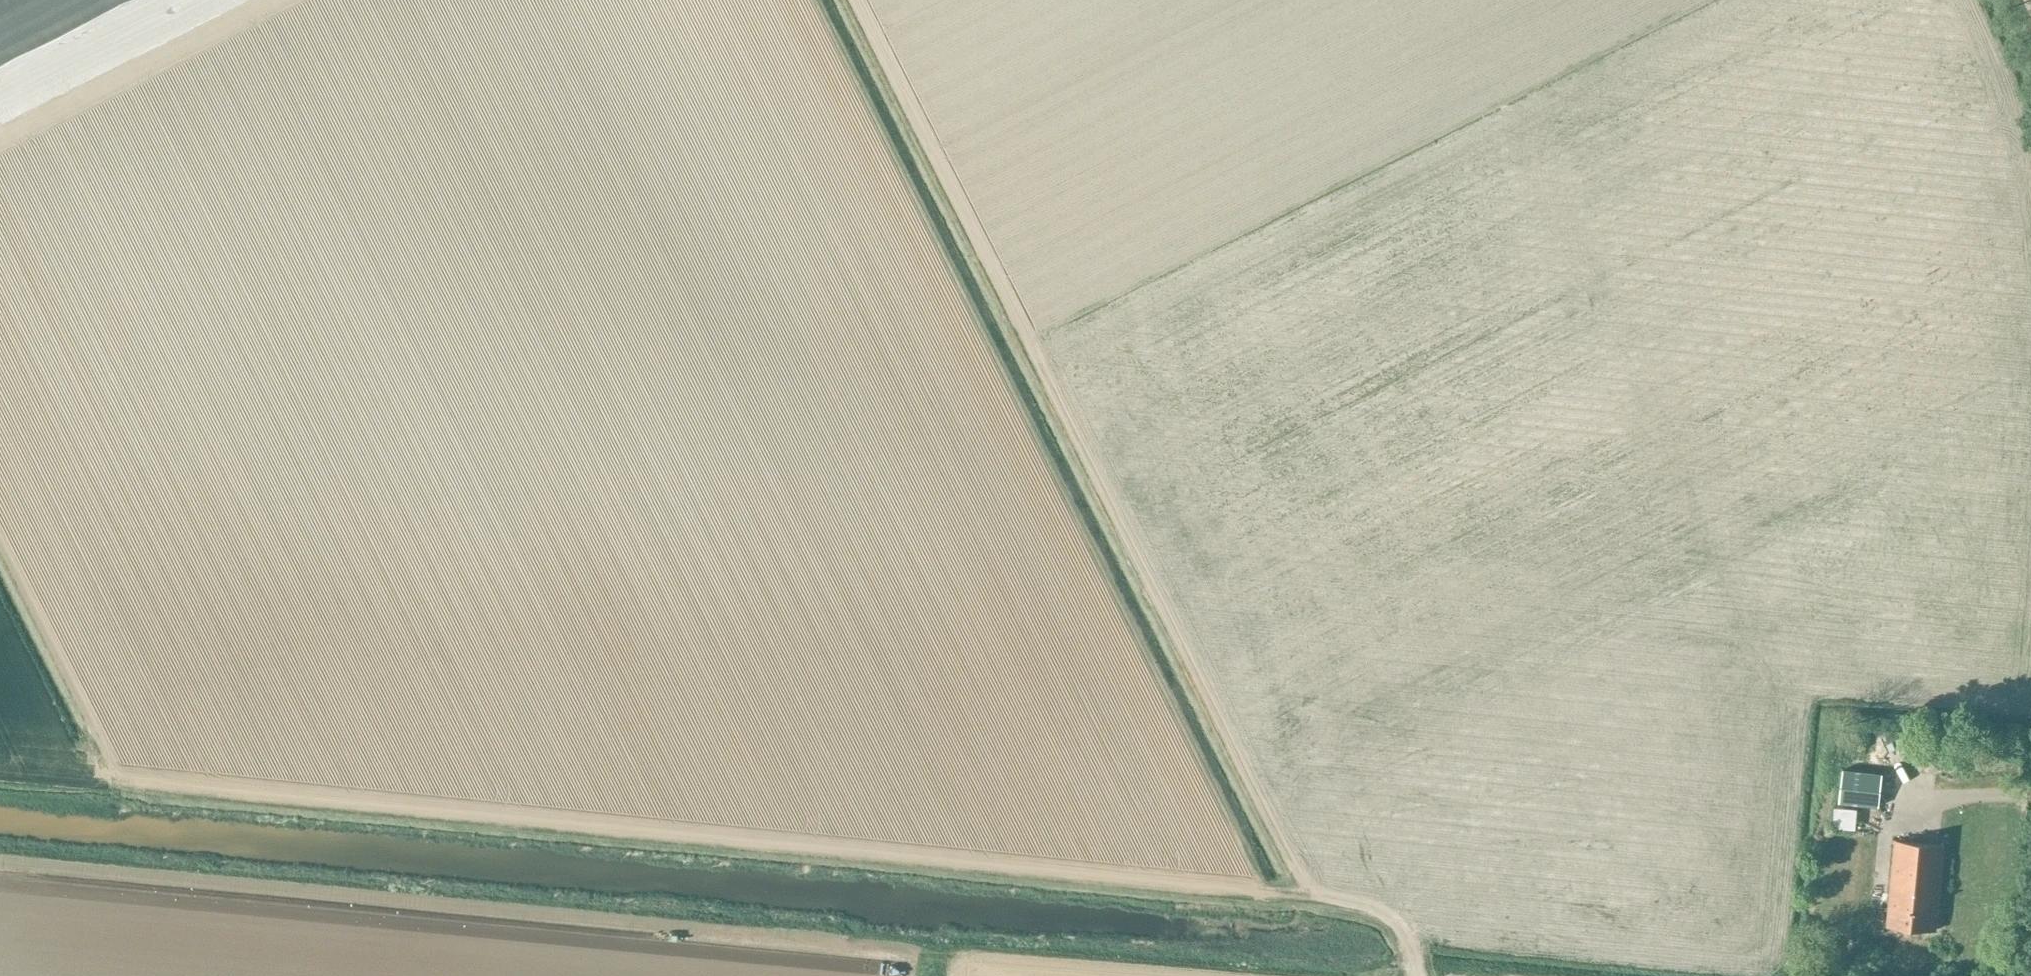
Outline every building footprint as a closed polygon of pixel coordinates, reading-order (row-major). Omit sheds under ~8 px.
[(1843,769),(1839,802),(1878,807),(1882,773),(1843,769)] [(1820,824),(1843,825),(1844,803),(1821,802),(1820,824)] [(1888,925),(1935,929),(1944,845),(1896,841),(1888,925)]
